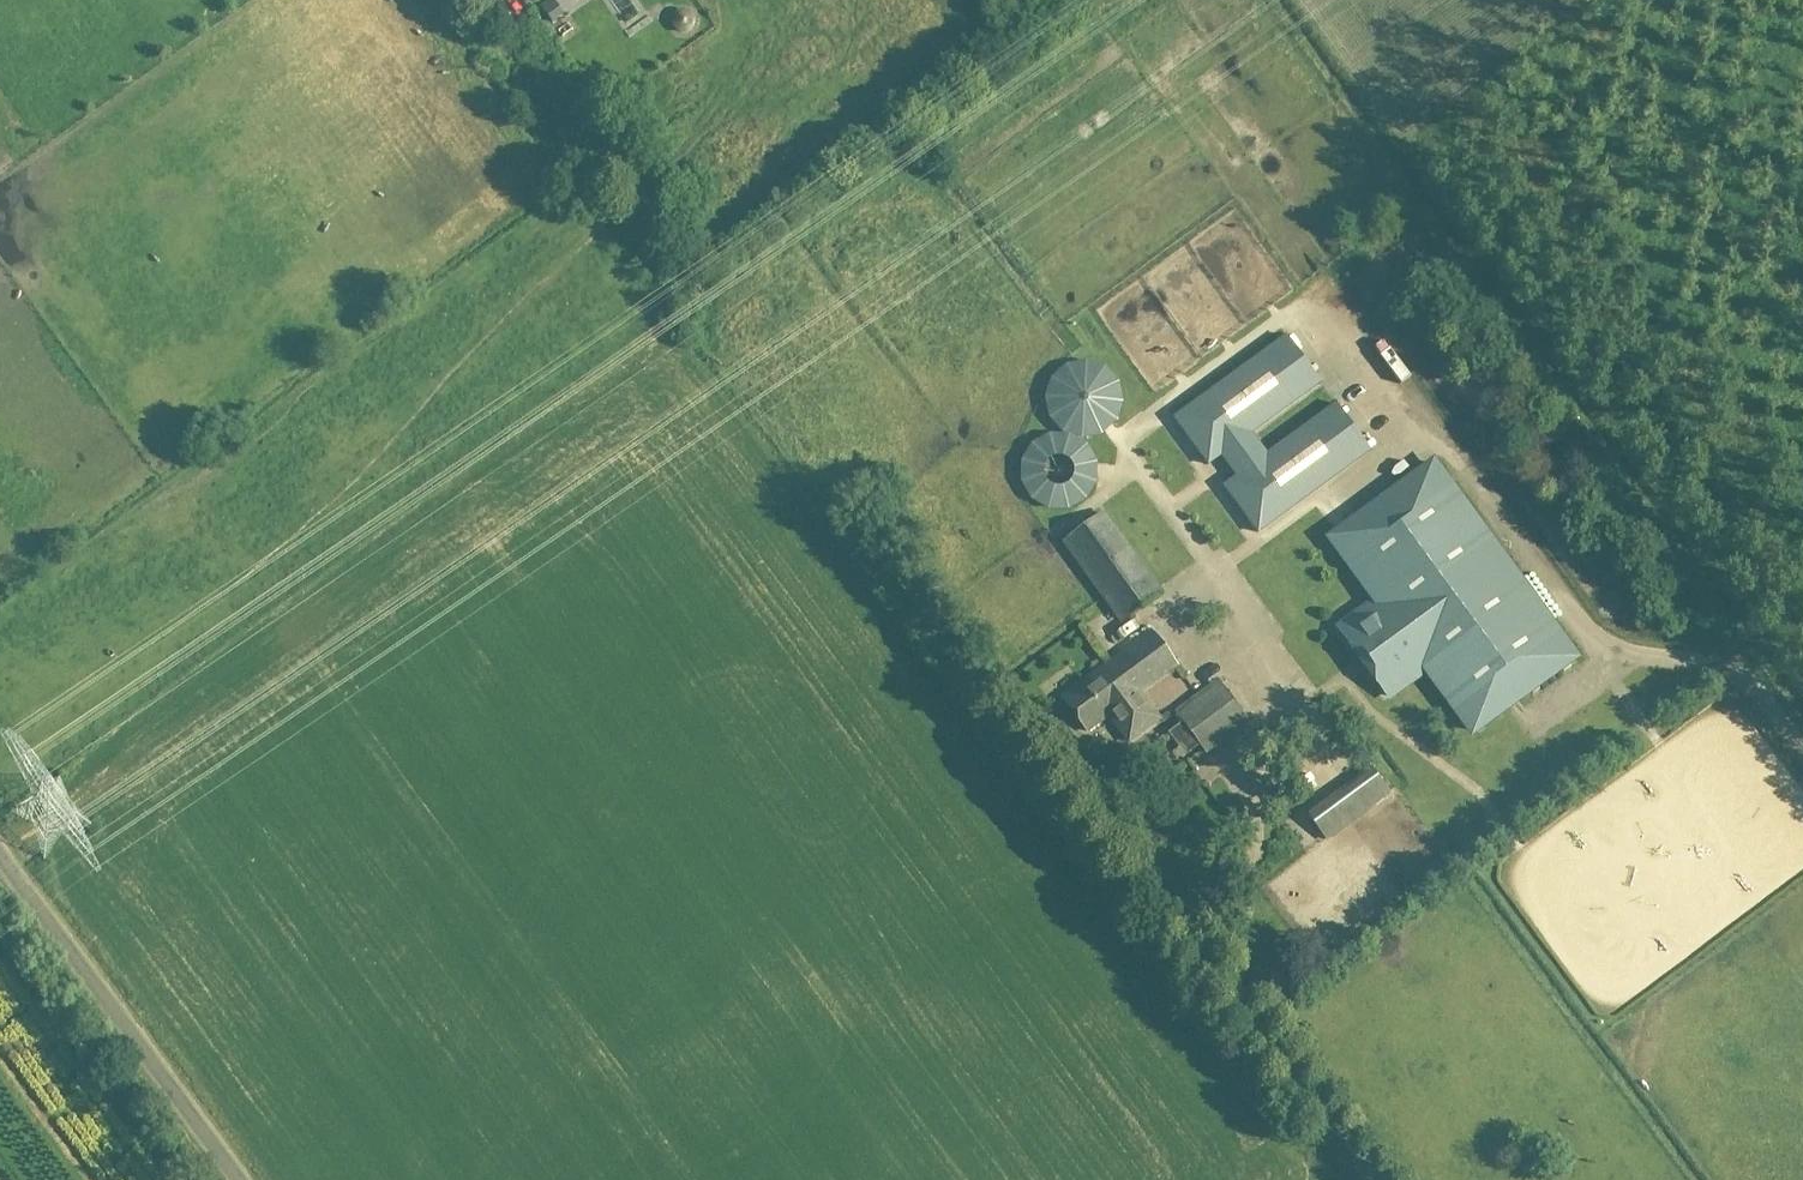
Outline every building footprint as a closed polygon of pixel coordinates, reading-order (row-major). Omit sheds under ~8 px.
[(633,8),(630,0),(617,0),(622,12),(633,8)] [(1236,478),(1223,488),(1257,534),(1369,453),(1335,405),(1266,456),(1250,435),(1320,385),(1285,338),(1173,419),(1173,420),(1207,467),(1220,457),(1236,478)] [(1338,630),(1355,653),(1388,699),(1426,671),(1471,733),(1487,722),(1573,659),(1432,465),(1330,540),(1375,602),(1338,630)] [(1102,516),(1063,544),(1118,622),(1157,594),(1102,516)] [(1220,638),(1234,622),(1224,613),(1210,628),(1220,638)] [(1086,733),(1108,717),(1128,743),(1158,720),(1139,694),(1174,667),(1150,633),(1061,699),(1086,733)] [(1220,684),(1177,715),(1203,750),(1246,719),(1220,684)] [(1329,799),(1307,816),(1325,839),(1347,822),(1329,799)]
